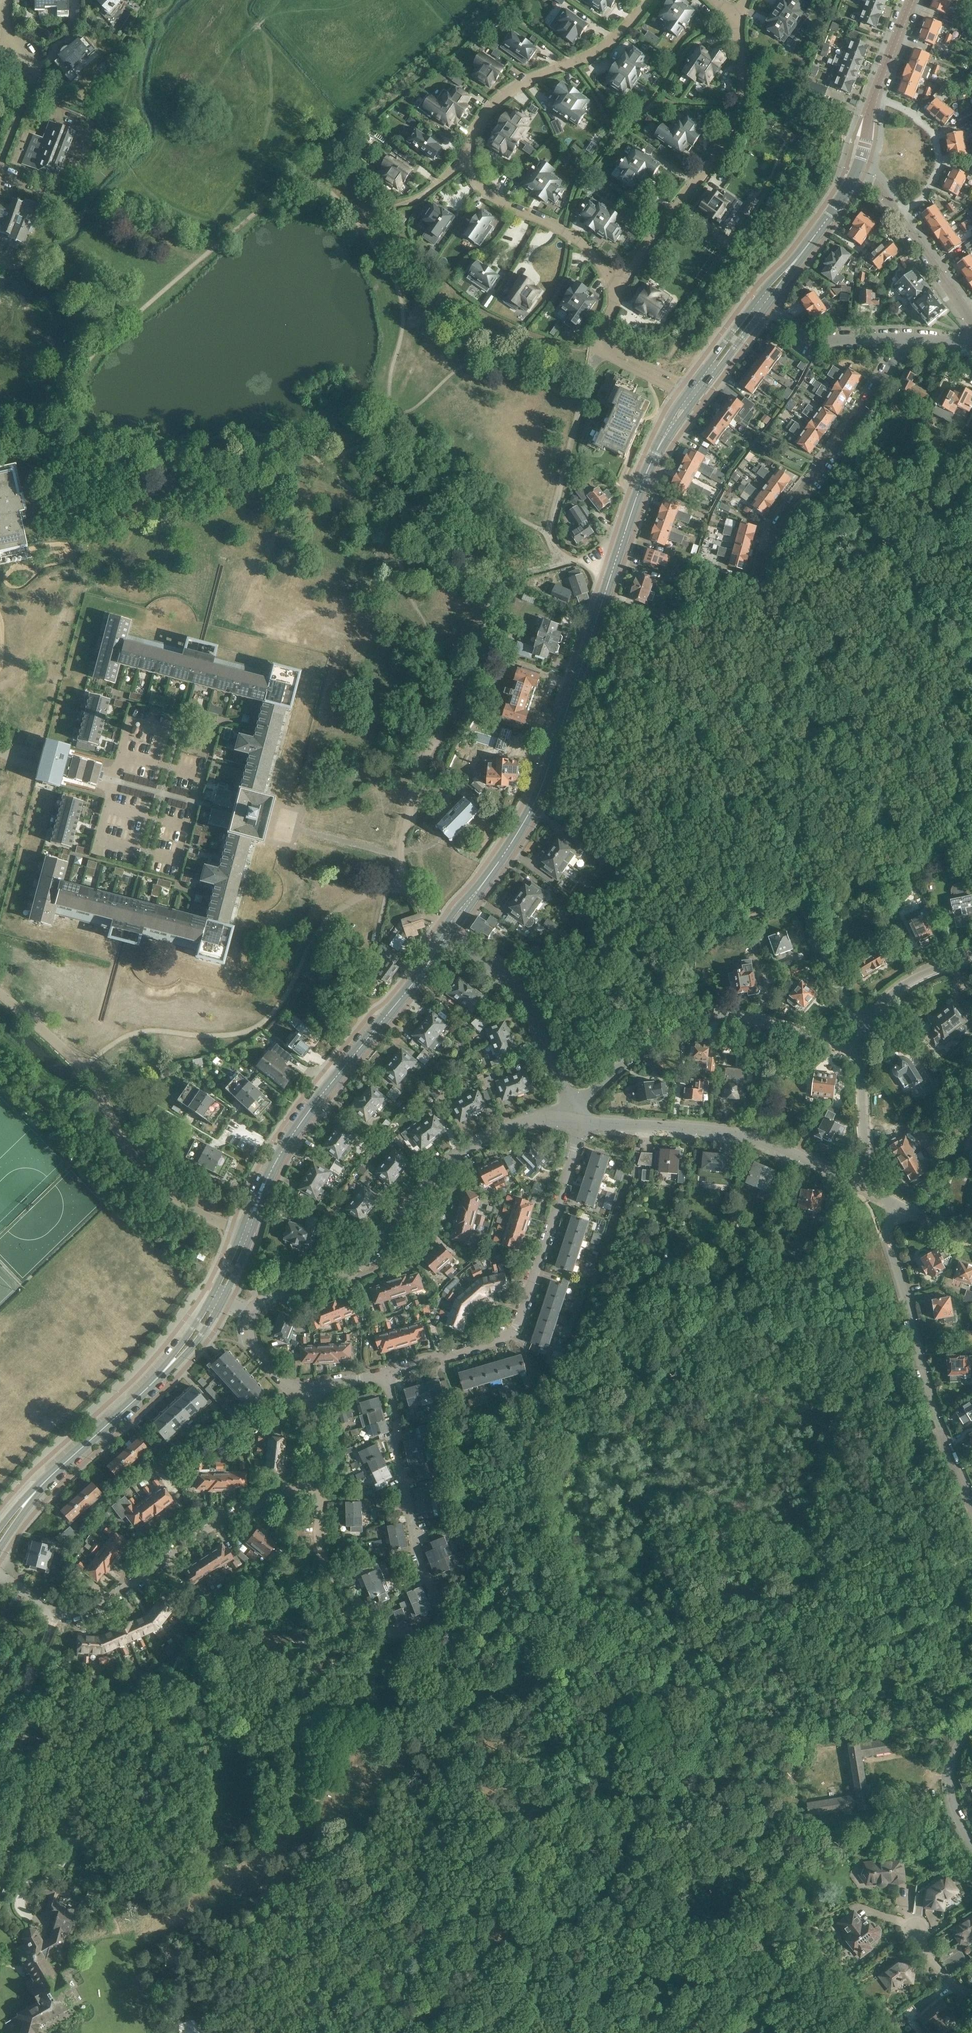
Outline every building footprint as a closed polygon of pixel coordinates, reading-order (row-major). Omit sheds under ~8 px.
[(39,13),(40,17),(57,17),(68,17),(68,0),(33,0),(39,13)] [(106,3),(99,1),(90,9),(110,15),(121,4),(123,0),(107,0),(106,3)] [(589,2),(602,12),(607,5),(611,7),(616,0),(586,0),(589,2)] [(687,0),(671,0),(659,18),(669,25),(687,0)] [(687,0),(669,25),(667,29),(678,37),(695,12),(690,8),(693,4),(687,0)] [(783,0),(782,0),(779,4),(778,3),(773,10),(798,27),(806,16),(802,14),(806,7),(797,0),(786,0),(785,1),(783,0)] [(885,4),(875,0),(862,0),(867,2),(864,10),(881,16),(885,4)] [(941,0),(934,0),(933,2),(932,3),(931,6),(931,7),(931,9),(937,11),(939,12),(945,14),(949,3),(941,0)] [(553,30),(557,33),(573,44),(578,36),(580,37),(588,26),(566,11),(562,8),(554,19),(558,22),(553,30)] [(786,35),(790,38),(798,27),(773,10),(769,16),(770,16),(766,21),(769,23),(764,30),(781,42),(786,35)] [(853,14),(852,18),(860,21),(876,28),(881,16),(864,10),(862,17),(853,14)] [(923,28),(923,29),(937,35),(942,24),(927,18),(925,23),(924,24),(922,27),(923,28)] [(937,35),(923,29),(922,30),(921,30),(920,34),(920,35),(918,40),(933,46),(937,35)] [(851,44),(848,52),(864,58),(869,46),(857,42),(860,34),(851,30),(846,43),(851,44)] [(524,64),(527,60),(529,61),(537,50),(512,32),(501,48),(524,64)] [(59,80),(67,75),(64,68),(81,59),(83,62),(92,58),(83,42),(68,50),(67,49),(66,49),(65,49),(64,48),(63,48),(62,49),(61,49),(60,49),(59,49),(59,50),(58,50),(58,51),(57,52),(57,53),(57,54),(57,55),(48,60),(59,80)] [(618,63),(639,78),(646,67),(643,65),(647,58),(634,48),(629,55),(625,52),(618,63)] [(706,52),(700,48),(683,73),(694,81),(715,52),(709,48),(706,52)] [(912,56),(910,60),(925,66),(929,55),(923,52),(921,51),(921,52),(915,49),(914,51),(913,51),(912,54),(912,56)] [(501,54),(495,50),(492,54),(498,58),(501,54)] [(725,59),(715,52),(697,77),(708,84),(725,59)] [(859,70),(864,58),(848,52),(843,64),(859,70)] [(504,69),(483,54),(475,65),(479,68),(474,76),(490,87),(495,79),(496,80),(504,69)] [(907,70),(906,71),(921,77),(925,66),(910,60),(909,65),(907,66),(906,69),(907,70)] [(614,77),(609,84),(622,93),(627,86),(631,89),(639,78),(618,63),(610,74),(614,77)] [(843,64),(839,76),(855,82),(859,70),(843,64)] [(813,65),(809,74),(813,75),(816,76),(819,68),(816,67),(813,65)] [(904,77),(902,82),(917,88),(921,77),(906,71),(906,72),(905,73),(903,76),(904,77)] [(456,76),(453,81),(460,86),(463,81),(456,76)] [(850,94),(855,82),(839,76),(836,83),(831,81),(830,85),(834,87),(834,88),(850,94)] [(808,87),(825,94),(828,88),(810,81),(808,87)] [(917,88),(902,82),(900,87),(899,88),(898,91),(898,92),(898,93),(904,96),(906,97),(912,99),(917,88)] [(556,94),(581,112),(588,101),(563,84),(556,94)] [(437,101),(436,101),(461,118),(469,107),(465,105),(470,98),(453,86),(448,93),(444,90),(437,101)] [(585,115),(581,112),(556,94),(552,100),(556,103),(552,108),(577,126),(585,115)] [(428,95),(418,109),(431,117),(432,116),(434,118),(435,116),(449,126),(453,121),(457,124),(461,119),(461,118),(436,101),(437,101),(428,95)] [(935,118),(946,106),(937,99),(926,111),(931,114),(931,116),(933,118),(935,118)] [(529,110),(535,114),(539,109),(532,104),(529,110)] [(946,106),(935,118),(936,119),(936,120),(939,122),(940,122),(944,126),(955,113),(946,106)] [(500,126),(521,140),(528,129),(525,127),(529,120),(516,110),(511,117),(507,115),(500,126)] [(956,119),(959,124),(971,118),(971,115),(971,112),(956,119)] [(672,132),(693,146),(700,136),(696,133),(701,126),(688,117),(683,124),(679,121),(672,132)] [(564,132),(558,119),(551,123),(557,135),(564,132)] [(420,123),(415,120),(412,125),(416,128),(420,123)] [(38,170),(38,171),(57,178),(75,132),(76,129),(73,128),(72,131),(49,121),(42,138),(34,134),(22,164),(38,170)] [(494,138),(489,145),(508,158),(521,140),(500,126),(492,137),(494,138)] [(689,152),(693,146),(672,132),(664,126),(656,137),(681,154),(684,149),(689,152)] [(417,131),(409,142),(434,160),(442,148),(417,131)] [(949,146),(949,147),(964,144),(962,132),(955,134),(955,133),(953,134),(946,135),(947,141),(947,142),(947,145),(949,146)] [(519,146),(532,155),(536,149),(523,140),(519,146)] [(593,153),(599,144),(593,141),(587,149),(593,153)] [(964,144),(949,147),(949,148),(948,149),(949,152),(950,153),(951,158),(958,157),(960,157),(960,156),(967,155),(964,144)] [(648,146),(645,150),(651,155),(654,150),(648,146)] [(661,146),(658,150),(664,154),(667,150),(661,146)] [(652,177),(660,165),(635,148),(627,159),(648,174),(652,177)] [(387,170),(382,178),(386,181),(398,189),(403,182),(404,182),(412,171),(399,162),(400,160),(392,155),(383,168),(387,170)] [(641,184),(648,174),(627,159),(620,170),(623,172),(619,179),(632,189),(637,182),(641,184)] [(524,187),(535,195),(550,174),(553,170),(542,162),(524,187)] [(948,178),(948,179),(962,186),(967,175),(953,168),(951,173),(949,173),(948,176),(948,178)] [(549,199),(555,204),(565,190),(558,185),(560,182),(550,174),(535,195),(546,203),(549,199)] [(962,186),(948,179),(947,179),(946,180),(945,183),(945,184),(943,189),(957,196),(962,186)] [(704,203),(700,209),(711,216),(710,217),(718,223),(717,224),(720,225),(725,228),(736,212),(733,210),(739,202),(726,193),(723,198),(713,192),(708,199),(707,198),(707,199),(704,203)] [(2,225),(0,231),(0,232),(9,236),(8,239),(22,245),(27,233),(28,233),(29,231),(32,232),(36,221),(33,220),(34,218),(33,218),(37,207),(25,202),(24,204),(23,203),(20,202),(20,201),(17,200),(17,201),(12,199),(9,206),(0,203),(0,224),(2,225)] [(585,225),(596,232),(613,207),(602,199),(599,202),(598,202),(598,203),(593,199),(590,203),(581,216),(587,221),(585,225)] [(745,207),(742,212),(748,217),(755,206),(749,202),(745,207)] [(423,237),(434,245),(454,217),(442,209),(441,210),(434,205),(420,225),(427,231),(423,237)] [(929,224),(941,215),(934,205),(929,209),(927,210),(927,211),(922,214),(922,216),(922,217),(924,220),(926,220),(929,224)] [(608,238),(615,243),(627,225),(621,222),(623,219),(622,218),(625,214),(613,207),(596,232),(607,240),(608,238)] [(465,236),(480,246),(493,227),(489,224),(493,218),(482,211),(479,216),(478,215),(474,222),(473,222),(474,222),(470,227),(471,227),(465,236)] [(852,226),(854,227),(867,236),(875,224),(862,214),(852,226)] [(935,233),(935,234),(948,225),(941,215),(929,224),(931,228),(931,230),(933,233),(935,233)] [(939,239),(942,243),(955,234),(948,225),(935,234),(936,235),(936,236),(938,239),(939,239)] [(867,236),(854,227),(847,236),(859,245),(867,236)] [(875,242),(880,246),(887,236),(882,232),(875,242)] [(962,244),(955,234),(942,243),(945,248),(945,249),(947,252),(948,252),(949,253),(954,249),(956,248),(962,244)] [(963,243),(967,248),(971,245),(971,237),(963,243)] [(725,238),(721,244),(726,247),(730,241),(725,238)] [(870,270),(873,267),(876,270),(898,250),(899,249),(896,245),(895,246),(893,244),(894,243),(891,240),(890,241),(889,240),(866,260),(867,260),(864,263),(870,270)] [(834,256),(845,264),(847,266),(851,260),(849,259),(851,256),(840,248),(834,256)] [(427,256),(432,262),(438,254),(431,249),(427,256)] [(826,264),(828,266),(839,273),(845,264),(834,256),(832,255),(826,264)] [(964,274),(971,269),(971,259),(970,256),(964,259),(962,260),(962,261),(957,265),(958,266),(958,267),(959,270),(961,270),(964,274)] [(472,272),(467,278),(487,292),(498,277),(495,274),(484,266),(483,267),(478,263),(477,265),(475,264),(470,271),(472,272)] [(839,273),(828,266),(822,274),(832,281),(832,282),(837,285),(839,282),(841,283),(845,278),(839,274),(839,273)] [(970,284),(971,283),(971,269),(964,274),(967,279),(966,280),(968,283),(970,283),(970,284)] [(895,285),(911,304),(930,289),(914,270),(895,285)] [(846,279),(851,283),(855,279),(850,275),(846,279)] [(869,282),(879,284),(881,277),(871,275),(869,282)] [(520,281),(513,277),(506,287),(512,292),(505,303),(516,311),(519,307),(526,312),(540,292),(533,286),(534,285),(522,277),(520,281)] [(559,308),(554,315),(565,322),(570,315),(587,290),(577,283),(573,288),(568,294),(568,295),(565,299),(559,308)] [(640,301),(635,308),(647,316),(647,314),(655,319),(656,318),(660,321),(666,311),(662,308),(665,304),(669,307),(673,300),(670,297),(660,289),(658,292),(650,286),(649,287),(647,291),(644,294),(643,293),(638,300),(640,301)] [(930,289),(911,304),(928,325),(947,310),(932,292),(934,291),(931,288),(930,289)] [(564,323),(575,331),(596,302),(590,298),(593,294),(588,291),(588,290),(587,290),(570,315),(564,323)] [(862,305),(880,305),(880,299),(875,299),(875,295),(874,293),(871,293),(871,291),(862,291),(862,305)] [(801,301),(808,310),(821,301),(814,292),(801,301)] [(494,298),(489,295),(482,304),(487,308),(494,298)] [(821,301),(808,310),(815,320),(832,307),(825,298),(821,301)] [(893,306),(896,310),(902,305),(899,301),(893,306)] [(556,325),(550,333),(555,337),(561,328),(556,325)] [(761,355),(781,369),(784,365),(777,360),(782,354),(769,345),(761,355)] [(761,355),(754,365),(767,374),(771,369),(778,373),(781,369),(761,355)] [(754,365),(747,375),(766,389),(769,385),(763,380),(767,374),(754,365)] [(827,368),(831,370),(856,387),(862,377),(848,367),(844,373),(834,366),(833,367),(830,365),(827,368)] [(949,366),(944,377),(951,381),(956,370),(949,366)] [(835,386),(850,396),(856,387),(831,370),(828,375),(838,381),(835,386)] [(904,380),(900,388),(911,393),(912,391),(919,395),(916,401),(925,406),(928,399),(929,400),(931,393),(915,385),(915,384),(912,383),(916,375),(906,370),(902,379),(904,380)] [(766,389),(747,375),(739,385),(752,394),(757,388),(768,397),(771,393),(766,389)] [(808,382),(844,405),(850,396),(835,386),(832,391),(811,377),(808,382)] [(626,458),(651,402),(634,395),(637,388),(629,384),(629,385),(618,380),(611,396),(613,398),(610,404),(612,405),(600,432),(597,430),(597,431),(591,445),(596,447),(605,451),(606,449),(626,458)] [(844,405),(808,382),(808,383),(814,387),(812,391),(827,400),(824,405),(838,414),(844,405)] [(932,414),(950,423),(958,407),(969,412),(970,409),(971,409),(971,407),(971,405),(971,403),(970,401),(971,397),(971,392),(958,386),(954,395),(945,390),(939,401),(937,399),(934,405),(936,405),(932,414)] [(731,396),(724,406),(743,420),(755,405),(745,397),(741,403),(731,396)] [(801,405),(830,426),(837,417),(822,406),(819,411),(809,404),(808,405),(804,401),(801,405)] [(809,424),(823,435),(830,426),(801,405),(798,409),(812,420),(809,424)] [(716,416),(729,426),(733,420),(745,429),(748,425),(743,420),(724,406),(716,416)] [(765,414),(760,420),(766,424),(771,419),(765,414)] [(729,426),(716,416),(709,425),(728,440),(731,436),(725,431),(729,426)] [(792,419),(789,423),(817,444),(823,435),(809,424),(805,429),(792,419)] [(817,444),(789,423),(786,427),(799,437),(796,442),(810,453),(817,444)] [(728,440),(709,425),(701,436),(714,446),(718,440),(729,448),(733,444),(728,440)] [(685,459),(718,476),(720,473),(701,462),(704,456),(690,449),(685,459)] [(680,469),(694,476),(697,470),(718,481),(720,478),(718,477),(718,476),(685,459),(680,469)] [(756,467),(785,488),(791,479),(778,469),(774,474),(759,463),(756,467)] [(26,548),(27,548),(20,519),(18,513),(26,511),(25,509),(15,466),(16,466),(15,464),(0,467),(0,554),(26,548)] [(694,476),(680,469),(675,478),(707,496),(710,492),(691,482),(694,476)] [(765,487),(778,496),(785,488),(761,471),(760,470),(757,473),(768,481),(765,487)] [(734,473),(731,477),(737,482),(740,477),(734,473)] [(708,496),(707,496),(675,478),(669,488),(684,496),(687,490),(706,500),(708,496)] [(750,484),(747,488),(772,505),(778,496),(765,487),(761,492),(750,484)] [(587,485),(577,492),(584,501),(589,497),(593,502),(592,502),(593,504),(594,504),(600,510),(610,502),(608,500),(613,497),(607,490),(603,493),(599,488),(593,492),(587,485)] [(772,505),(747,488),(746,488),(742,485),(737,491),(741,494),(743,491),(755,499),(751,504),(765,514),(772,505)] [(688,519),(693,521),(697,522),(698,518),(678,510),(680,504),(665,499),(661,509),(688,519)] [(720,507),(729,512),(732,507),(722,502),(720,507)] [(577,507),(570,512),(579,525),(580,524),(581,527),(571,533),(578,543),(593,533),(585,521),(586,520),(577,507)] [(661,509),(658,520),(673,525),(675,519),(691,525),(693,521),(688,519),(661,509)] [(658,520),(654,530),(688,542),(690,538),(670,531),(673,525),(658,520)] [(724,530),(754,538),(757,527),(741,523),(739,529),(727,526),(727,527),(725,526),(724,530)] [(735,544),(751,549),(754,538),(724,530),(718,529),(717,533),(737,538),(735,544)] [(688,542),(654,530),(650,540),(665,546),(667,540),(687,547),(688,542)] [(751,549),(735,544),(733,550),(720,547),(720,546),(714,544),(713,549),(718,551),(748,559),(751,549)] [(664,553),(674,556),(676,551),(666,548),(664,553)] [(647,549),(642,561),(660,567),(660,566),(669,569),(669,566),(674,568),(677,559),(647,549)] [(748,559),(718,551),(716,551),(715,555),(731,559),(729,566),(745,570),(748,559)] [(588,592),(583,575),(581,575),(579,570),(570,573),(572,577),(569,578),(576,597),(578,596),(580,601),(589,598),(587,592),(588,592)] [(678,571),(676,577),(686,581),(688,575),(678,571)] [(634,585),(650,591),(654,579),(638,573),(634,585)] [(666,574),(664,580),(674,583),(676,577),(666,574)] [(543,596),(553,599),(560,584),(550,580),(543,596)] [(650,591),(634,585),(629,598),(646,604),(647,599),(652,601),(654,593),(650,591)] [(657,616),(669,621),(671,615),(659,610),(657,616)] [(109,615),(105,614),(94,655),(98,656),(109,615)] [(98,659),(94,678),(114,683),(118,664),(121,653),(125,641),(126,635),(129,623),(109,617),(105,636),(102,648),(98,659)] [(539,637),(559,644),(561,643),(563,637),(561,635),(562,634),(557,632),(559,625),(556,625),(557,623),(548,620),(548,622),(547,621),(544,628),(543,628),(539,637)] [(35,900),(30,919),(50,925),(53,913),(111,928),(109,938),(120,941),(126,942),(137,945),(139,935),(198,951),(196,957),(222,964),(231,929),(226,927),(250,839),(261,842),(267,821),(272,800),(261,797),(284,708),(289,710),(298,674),(272,667),(270,673),(200,655),(195,654),(126,635),(125,641),(121,653),(118,664),(188,683),(193,684),(263,703),(253,740),(239,736),(235,750),(249,754),(238,794),(217,789),(213,803),(235,809),(234,813),(233,815),(211,809),(207,824),(229,830),(219,870),(204,867),(200,881),(215,885),(205,922),(135,903),(131,902),(61,884),(66,864),(46,859),(41,878),(35,900)] [(559,644),(539,637),(536,647),(538,648),(537,650),(535,649),(535,647),(518,641),(514,653),(531,659),(534,651),(536,652),(536,655),(537,655),(536,657),(545,660),(545,658),(548,659),(550,652),(555,654),(556,653),(558,653),(560,647),(558,644),(559,644)] [(510,665),(512,658),(500,654),(498,661),(510,665)] [(506,688),(505,694),(512,696),(505,716),(525,723),(540,677),(537,675),(538,671),(523,666),(521,671),(520,670),(514,691),(506,688)] [(130,692),(128,698),(139,701),(141,695),(130,692)] [(89,695),(85,709),(106,715),(109,701),(89,695)] [(115,699),(113,706),(127,709),(128,703),(115,699)] [(159,699),(157,706),(166,708),(167,702),(159,699)] [(222,713),(223,707),(210,705),(209,711),(222,713)] [(85,709),(81,726),(101,732),(106,715),(85,709)] [(203,711),(201,717),(209,719),(216,721),(218,715),(203,711)] [(81,726),(77,740),(97,746),(101,732),(81,726)] [(497,729),(496,739),(513,741),(514,733),(505,730),(497,729)] [(38,773),(36,781),(59,787),(60,783),(65,784),(94,792),(95,787),(96,784),(97,780),(101,781),(102,777),(103,774),(99,773),(100,769),(101,767),(102,761),(68,752),(69,748),(46,742),(43,751),(42,755),(41,761),(39,767),(38,772),(38,773)] [(518,786),(518,783),(519,762),(486,760),(486,770),(489,770),(488,785),(496,785),(496,786),(497,786),(500,789),(505,789),(509,786),(510,786),(518,786)] [(209,773),(206,782),(213,784),(215,775),(209,773)] [(62,797),(58,811),(79,817),(82,803),(62,797)] [(438,827),(452,840),(479,812),(476,808),(479,805),(473,799),(470,802),(466,798),(438,827)] [(58,811),(54,828),(74,833),(79,817),(58,811)] [(90,815),(88,824),(96,826),(98,817),(90,815)] [(195,825),(193,834),(199,836),(202,827),(195,825)] [(54,828),(50,842),(70,848),(74,833),(54,828)] [(550,850),(569,864),(575,856),(577,857),(579,857),(581,856),(582,855),(583,853),(583,852),(583,851),(582,850),(582,849),(580,848),(583,843),(568,833),(565,837),(561,842),(559,841),(556,845),(554,845),(550,850)] [(93,838),(85,836),(82,847),(90,849),(93,838)] [(77,846),(75,853),(88,856),(90,849),(82,847),(77,846)] [(569,864),(550,850),(546,856),(546,858),(547,858),(544,862),(545,863),(542,869),(558,880),(569,864)] [(598,861),(603,864),(605,863),(606,864),(609,860),(603,855),(598,861)] [(88,860),(86,867),(95,869),(97,863),(88,860)] [(115,867),(113,874),(122,876),(124,870),(115,867)] [(582,882),(588,886),(592,881),(586,877),(582,882)] [(158,879),(156,885),(170,889),(171,882),(158,879)] [(517,896),(536,910),(548,894),(532,882),(528,888),(526,886),(523,890),(521,890),(517,896)] [(952,894),(953,893),(954,898),(955,899),(950,900),(952,911),(961,909),(962,916),(954,918),(956,929),(971,925),(971,895),(967,896),(967,895),(968,895),(967,891),(968,890),(969,890),(968,888),(967,886),(966,885),(964,884),(962,883),(960,883),(958,883),(956,884),(954,885),(953,886),(952,888),(951,890),(951,892),(951,894),(952,894)] [(536,910),(517,896),(513,901),(513,903),(514,904),(511,908),(512,909),(509,914),(525,926),(525,925),(528,928),(532,927),(534,923),(534,919),(531,917),(536,910)] [(918,919),(904,925),(907,932),(899,936),(904,947),(919,940),(921,944),(924,945),(931,942),(932,939),(930,935),(932,934),(931,930),(934,929),(925,910),(916,914),(918,919)] [(398,934),(390,945),(398,951),(406,940),(405,938),(408,934),(409,936),(417,933),(416,928),(424,926),(420,915),(404,920),(406,928),(401,936),(398,934)] [(472,929),(488,940),(495,928),(479,918),(472,929)] [(499,928),(510,935),(514,930),(503,923),(499,928)] [(890,927),(894,937),(905,932),(901,923),(890,927)] [(764,945),(762,927),(751,929),(754,946),(764,945)] [(776,929),(770,931),(772,937),(770,937),(776,955),(777,954),(779,961),(786,958),(788,964),(797,961),(797,959),(795,959),(794,955),(789,941),(791,941),(787,931),(778,934),(776,929)] [(538,948),(544,952),(548,946),(542,942),(538,948)] [(379,950),(389,958),(392,952),(382,945),(379,950)] [(888,957),(881,945),(874,949),(875,951),(856,963),(864,977),(883,965),(881,962),(888,957)] [(735,973),(729,974),(730,982),(736,981),(738,994),(747,993),(748,996),(756,995),(759,994),(760,993),(760,991),(759,990),(758,989),(756,989),(755,979),(754,979),(751,960),(742,961),(743,962),(735,963),(737,972),(735,972),(735,973)] [(379,976),(388,983),(399,967),(390,961),(379,976)] [(806,972),(804,966),(792,969),(794,976),(806,972)] [(449,993),(460,1002),(470,988),(459,980),(449,993)] [(788,999),(788,1002),(793,1007),(796,1006),(799,1003),(804,1007),(817,992),(803,981),(788,999)] [(470,988),(460,1002),(472,1010),(481,996),(470,988)] [(960,1035),(965,1031),(965,1029),(963,1025),(971,1018),(971,1010),(968,1006),(962,1011),(959,1007),(957,1008),(953,1004),(950,1007),(948,1005),(941,1010),(956,1030),(960,1035)] [(441,1010),(449,1017),(453,1012),(445,1006),(441,1010)] [(956,1030),(941,1010),(934,1016),(935,1018),(931,1020),(935,1025),(932,1027),(936,1031),(929,1036),(936,1045),(940,1043),(942,1046),(945,1046),(952,1041),(952,1038),(950,1035),(956,1030)] [(423,1025),(436,1035),(445,1025),(432,1014),(423,1025)] [(472,1023),(476,1027),(484,1020),(480,1016),(472,1023)] [(484,1020),(476,1027),(480,1032),(488,1025),(484,1020)] [(302,1021),(297,1028),(309,1036),(314,1029),(302,1021)] [(493,1043),(509,1037),(504,1023),(488,1030),(490,1036),(486,1037),(488,1043),(492,1041),(493,1043)] [(436,1035),(423,1025),(414,1035),(427,1046),(436,1035)] [(298,1030),(287,1043),(303,1055),(311,1046),(301,1037),(304,1034),(298,1030)] [(509,1037),(493,1043),(498,1056),(514,1049),(509,1037)] [(689,1044),(687,1067),(706,1068),(707,1063),(709,1044),(695,1042),(695,1044),(689,1044)] [(261,1070),(260,1070),(283,1088),(290,1080),(290,1081),(295,1074),(285,1067),(286,1066),(282,1063),(284,1060),(286,1061),(291,1055),(291,1054),(281,1046),(281,1047),(273,1056),(272,1055),(261,1070)] [(421,1054),(429,1060),(433,1055),(425,1048),(421,1054)] [(393,1061),(406,1072),(415,1061),(402,1050),(393,1061)] [(429,1060),(421,1054),(417,1058),(421,1061),(426,1064),(429,1060)] [(921,1066),(916,1069),(912,1062),(909,1059),(904,1057),(899,1056),(900,1065),(897,1066),(896,1067),(894,1068),(893,1069),(893,1071),(894,1073),(895,1075),(898,1076),(905,1087),(913,1082),(916,1086),(920,1084),(922,1088),(928,1085),(929,1088),(937,1083),(932,1076),(935,1074),(929,1065),(923,1069),(921,1066)] [(201,1058),(192,1060),(194,1068),(203,1065),(201,1058)] [(491,1061),(493,1067),(503,1063),(501,1058),(491,1061)] [(521,1064),(519,1059),(506,1063),(508,1069),(521,1064)] [(406,1072),(393,1061),(384,1072),(397,1083),(406,1072)] [(650,1066),(660,1077),(665,1073),(655,1061),(650,1066)] [(708,1075),(715,1075),(716,1064),(709,1063),(708,1075)] [(489,1088),(484,1075),(483,1072),(477,1075),(484,1090),(489,1088)] [(238,1073),(224,1089),(256,1119),(270,1103),(238,1073)] [(511,1078),(517,1094),(530,1089),(524,1073),(511,1078)] [(813,1094),(813,1098),(818,1099),(819,1095),(833,1097),(834,1095),(836,1094),(836,1090),(835,1089),(835,1085),(837,1084),(838,1080),(836,1079),(836,1077),(815,1074),(813,1094)] [(484,1075),(489,1088),(495,1085),(491,1076),(485,1078),(484,1075)] [(517,1094),(511,1078),(498,1083),(504,1099),(517,1094)] [(685,1089),(684,1100),(702,1102),(703,1092),(708,1093),(709,1080),(703,1079),(703,1080),(691,1079),(691,1083),(695,1083),(695,1090),(692,1089),(685,1089)] [(176,1101),(212,1126),(224,1108),(188,1083),(176,1101)] [(654,1085),(654,1084),(637,1087),(637,1089),(633,1089),(634,1093),(633,1093),(633,1096),(634,1096),(635,1099),(639,1099),(639,1101),(657,1098),(656,1097),(663,1096),(667,1095),(665,1083),(660,1084),(654,1085)] [(722,1097),(747,1100),(748,1091),(743,1090),(744,1085),(724,1083),(722,1097)] [(427,1090),(437,1099),(442,1094),(432,1085),(427,1090)] [(392,1092),(400,1098),(403,1094),(395,1087),(392,1092)] [(362,1098),(375,1109),(384,1098),(371,1088),(362,1098)] [(400,1098),(392,1092),(388,1096),(397,1102),(400,1098)] [(465,1099),(473,1113),(485,1107),(477,1092),(465,1099)] [(375,1109),(362,1098),(353,1109),(366,1120),(375,1109)] [(473,1113),(465,1099),(452,1106),(461,1120),(473,1113)] [(433,1106),(439,1115),(444,1112),(439,1103),(433,1106)] [(812,1118),(817,1120),(819,1115),(820,1116),(825,1106),(819,1103),(814,1112),(814,1113),(812,1118)] [(829,1111),(835,1114),(837,1109),(828,1104),(825,1109),(829,1111)] [(151,1123),(154,1113),(146,1111),(144,1121),(151,1123)] [(835,1114),(829,1111),(819,1130),(815,1137),(822,1140),(823,1139),(832,1143),(837,1134),(841,1136),(845,1128),(831,1120),(835,1114)] [(422,1125),(433,1139),(444,1130),(434,1117),(422,1125)] [(817,1120),(812,1118),(805,1131),(810,1134),(817,1120)] [(360,1127),(368,1134),(372,1128),(364,1122),(360,1127)] [(333,1136),(347,1146),(355,1135),(341,1125),(333,1136)] [(433,1139),(422,1125),(411,1134),(421,1147),(433,1139)] [(919,1135),(924,1142),(929,1138),(924,1129),(909,1125),(907,1132),(919,1135)] [(368,1134),(360,1127),(357,1131),(365,1138),(368,1134)] [(398,1136),(404,1144),(409,1139),(402,1131),(398,1136)] [(347,1146),(333,1136),(324,1147),(338,1157),(347,1146)] [(404,1144),(398,1136),(393,1140),(401,1147),(404,1144)] [(896,1163),(898,1167),(917,1155),(906,1138),(898,1142),(895,1138),(889,1141),(892,1146),(891,1146),(898,1159),(896,1160),(896,1163)] [(185,1158),(223,1178),(233,1160),(201,1143),(195,1139),(185,1158)] [(520,1153),(529,1163),(540,1151),(531,1142),(520,1153)] [(932,1155),(933,1157),(937,1154),(931,1146),(925,1149),(930,1156),(932,1155)] [(660,1165),(660,1171),(679,1172),(678,1183),(685,1183),(686,1171),(678,1171),(679,1161),(679,1159),(682,1158),(684,1150),(676,1148),(676,1149),(675,1149),(670,1148),(670,1151),(661,1150),(661,1151),(656,1151),(655,1165),(660,1165)] [(386,1162),(399,1173),(408,1162),(394,1151),(386,1162)] [(540,1151),(529,1163),(534,1168),(526,1175),(532,1182),(540,1174),(537,1171),(548,1160),(540,1151)] [(590,1165),(606,1170),(610,1157),(594,1152),(590,1165)] [(638,1165),(652,1166),(653,1154),(642,1153),(638,1165)] [(728,1184),(731,1156),(717,1155),(717,1154),(704,1153),(703,1168),(700,1168),(699,1176),(709,1177),(709,1183),(728,1184)] [(917,1155),(898,1167),(900,1170),(903,1171),(905,1170),(912,1182),(913,1181),(916,1185),(922,1181),(919,1177),(927,1173),(926,1171),(933,1167),(927,1157),(920,1162),(917,1155)] [(333,1165),(342,1170),(346,1164),(337,1159),(333,1165)] [(490,1164),(497,1178),(508,1173),(500,1159),(490,1164)] [(399,1173),(386,1162),(377,1173),(390,1184),(399,1173)] [(307,1176),(322,1185),(329,1172),(314,1164),(307,1176)] [(497,1178),(490,1164),(480,1169),(487,1184),(497,1178)] [(762,1199),(772,1203),(777,1190),(769,1187),(775,1171),(756,1164),(748,1184),(766,1191),(762,1199)] [(342,1170),(333,1165),(330,1169),(340,1175),(342,1170)] [(364,1175),(372,1182),(376,1177),(368,1170),(361,1165),(358,1169),(364,1174),(364,1175)] [(590,1165),(586,1177),(602,1182),(606,1170),(590,1165)] [(372,1182),(364,1175),(360,1179),(368,1186),(372,1182)] [(322,1185),(307,1176),(301,1189),(316,1197),(322,1185)] [(582,1190),(597,1195),(602,1182),(586,1177),(582,1190)] [(502,1188),(499,1182),(494,1184),(497,1191),(502,1188)] [(355,1199),(368,1210),(377,1199),(364,1188),(355,1199)] [(597,1195),(582,1190),(578,1202),(594,1207),(597,1195)] [(824,1200),(825,1200),(826,1192),(819,1190),(818,1192),(810,1190),(809,1191),(802,1190),(798,1208),(821,1213),(824,1200)] [(606,1197),(614,1200),(616,1194),(607,1191),(606,1197)] [(464,1204),(477,1207),(480,1195),(467,1192),(464,1204)] [(514,1210),(530,1214),(533,1205),(528,1203),(528,1201),(518,1198),(514,1210)] [(368,1210),(355,1199),(346,1210),(360,1221),(368,1210)] [(317,1207),(325,1212),(328,1206),(320,1201),(317,1207)] [(458,1215),(474,1219),(477,1207),(464,1204),(461,1204),(458,1215)] [(328,1206),(325,1212),(326,1212),(322,1217),(332,1223),(338,1213),(328,1206)] [(511,1221),(527,1225),(530,1214),(514,1210),(511,1221)] [(458,1226),(472,1230),(474,1219),(458,1215),(456,1226),(458,1226)] [(284,1240),(292,1243),(291,1244),(293,1247),(298,1249),(301,1247),(302,1246),(309,1248),(318,1219),(309,1216),(307,1222),(300,1220),(298,1225),(290,1222),(284,1240)] [(822,1216),(820,1225),(826,1227),(828,1217),(822,1216)] [(569,1229),(585,1235),(589,1222),(573,1217),(569,1229)] [(511,1221),(508,1232),(523,1236),(527,1225),(511,1221)] [(472,1230),(458,1226),(455,1238),(469,1241),(472,1230)] [(565,1242),(581,1247),(585,1235),(569,1229),(565,1242)] [(523,1236),(508,1232),(504,1244),(514,1247),(515,1245),(520,1246),(523,1236)] [(592,1237),(601,1240),(603,1235),(594,1232),(592,1237)] [(601,1240),(592,1237),(590,1243),(599,1246),(601,1240)] [(561,1255),(576,1260),(581,1247),(565,1242),(561,1255)] [(433,1253),(452,1272),(455,1269),(448,1261),(453,1256),(442,1245),(433,1253)] [(946,1270),(943,1265),(950,1266),(952,1257),(951,1257),(951,1254),(941,1252),(939,1250),(936,1251),(936,1250),(930,1254),(931,1255),(923,1259),(927,1265),(922,1267),(927,1275),(931,1272),(934,1277),(941,1273),(944,1273),(945,1272),(945,1271),(946,1270)] [(452,1272),(433,1253),(425,1260),(436,1272),(441,1267),(448,1275),(452,1272)] [(576,1260),(561,1255),(557,1266),(573,1271),(576,1260)] [(476,1269),(480,1276),(484,1274),(478,1262),(474,1264),(476,1269)] [(971,1286),(971,1267),(960,1263),(954,1280),(971,1286)] [(494,1276),(498,1291),(509,1288),(505,1273),(499,1274),(497,1264),(492,1265),(493,1272),(494,1276)] [(406,1278),(410,1292),(422,1288),(418,1275),(406,1278)] [(410,1292),(406,1278),(405,1276),(396,1279),(401,1294),(410,1292)] [(481,1279),(489,1293),(498,1291),(494,1276),(481,1279)] [(548,1295),(563,1300),(570,1280),(563,1277),(561,1284),(552,1281),(548,1295)] [(384,1285),(388,1298),(400,1295),(401,1298),(396,1300),(398,1306),(403,1305),(402,1298),(401,1294),(396,1279),(384,1283),(384,1285)] [(443,1292),(453,1298),(456,1294),(450,1290),(459,1282),(456,1279),(446,1288),(443,1292)] [(469,1289),(479,1302),(489,1293),(481,1279),(469,1289)] [(388,1298),(384,1285),(372,1289),(376,1302),(388,1298)] [(456,1300),(470,1309),(479,1302),(469,1289),(456,1300)] [(453,1298),(443,1292),(442,1294),(442,1296),(451,1302),(453,1298)] [(544,1308),(560,1312),(563,1300),(548,1295),(544,1308)] [(945,1318),(945,1323),(947,1325),(957,1323),(958,1321),(957,1316),(954,1317),(951,1297),(933,1301),(936,1320),(945,1318)] [(339,1302),(345,1316),(355,1312),(349,1298),(339,1302)] [(452,1312),(467,1318),(470,1309),(456,1300),(452,1312)] [(338,1301),(328,1305),(334,1320),(345,1316),(339,1302),(338,1301)] [(334,1320),(328,1305),(328,1306),(317,1310),(322,1325),(334,1320)] [(467,1318),(452,1312),(442,1308),(440,1313),(450,1317),(447,1324),(462,1330),(467,1318)] [(544,1308),(540,1319),(556,1324),(560,1312),(544,1308)] [(276,1325),(291,1331),(296,1319),(281,1313),(276,1325)] [(321,1327),(318,1318),(311,1321),(314,1330),(315,1330),(316,1333),(322,1331),(320,1328),(321,1327)] [(536,1331),(552,1336),(556,1324),(540,1319),(536,1331)] [(387,1333),(392,1349),(403,1346),(398,1330),(392,1332),(391,1329),(392,1328),(390,1322),(384,1324),(386,1330),(387,1330),(387,1333)] [(410,1326),(415,1342),(424,1339),(423,1334),(425,1334),(422,1323),(410,1326)] [(291,1331),(276,1325),(272,1337),(297,1346),(299,1342),(289,1338),(291,1331)] [(415,1342),(410,1326),(398,1330),(403,1346),(415,1342)] [(552,1336),(536,1331),(532,1344),(548,1349),(552,1336)] [(314,1347),(316,1361),(316,1363),(328,1362),(326,1333),(321,1333),(322,1346),(314,1347)] [(392,1349),(387,1333),(376,1336),(379,1347),(381,1346),(383,1351),(392,1349)] [(340,1359),(338,1345),(327,1346),(328,1362),(338,1361),(338,1359),(340,1359)] [(338,1345),(340,1359),(351,1358),(350,1345),(338,1345)] [(552,1356),(562,1359),(564,1354),(566,1348),(558,1345),(556,1351),(554,1351),(552,1356)] [(302,1348),(303,1361),(316,1361),(314,1347),(302,1348)] [(965,1352),(965,1356),(967,1356),(967,1357),(961,1357),(961,1356),(947,1356),(947,1366),(949,1366),(949,1376),(951,1376),(951,1383),(961,1383),(961,1379),(971,1379),(971,1366),(971,1351),(965,1352)] [(206,1366),(216,1377),(234,1360),(230,1355),(229,1356),(227,1356),(225,1355),(226,1353),(221,1357),(219,1354),(206,1366)] [(510,1359),(515,1375),(527,1372),(522,1356),(510,1359)] [(497,1363),(502,1379),(515,1375),(510,1359),(497,1363)] [(242,1368),(234,1360),(216,1377),(223,1385),(242,1368)] [(485,1366),(489,1382),(502,1379),(497,1363),(485,1366)] [(472,1370),(477,1386),(489,1382),(485,1366),(472,1370)] [(249,1376),(242,1368),(223,1385),(231,1393),(249,1376)] [(477,1386),(472,1370),(460,1373),(464,1389),(477,1386)] [(256,1384),(249,1376),(231,1393),(238,1401),(256,1384)] [(524,1381),(526,1389),(537,1385),(535,1378),(524,1381)] [(428,1383),(432,1396),(444,1393),(440,1379),(428,1383)] [(417,1386),(421,1400),(432,1396),(428,1383),(417,1386)] [(264,1393),(256,1384),(238,1401),(246,1409),(254,1402),(257,1398),(261,1395),(264,1393)] [(196,1391),(191,1386),(183,1394),(200,1412),(208,1405),(211,1402),(199,1389),(196,1391)] [(422,1404),(421,1400),(417,1386),(405,1390),(410,1408),(422,1404)] [(507,1395),(504,1387),(498,1388),(501,1397),(507,1395)] [(368,1413),(383,1409),(379,1397),(373,1399),(371,1393),(359,1397),(364,1414),(368,1413)] [(200,1412),(183,1394),(175,1401),(192,1419),(200,1412)] [(192,1419),(175,1401),(167,1408),(184,1426),(192,1419)] [(965,1424),(971,1419),(971,1420),(971,1402),(964,1407),(965,1408),(958,1412),(965,1424)] [(345,1407),(348,1419),(354,1417),(350,1406),(345,1407)] [(442,1414),(440,1407),(430,1410),(433,1421),(439,1419),(438,1416),(442,1414)] [(184,1426),(167,1408),(159,1416),(176,1434),(184,1426)] [(368,1413),(372,1424),(386,1420),(383,1409),(368,1413)] [(271,1418),(274,1423),(285,1417),(281,1412),(271,1418)] [(176,1434),(159,1416),(151,1424),(167,1442),(176,1434)] [(386,1420),(372,1424),(375,1436),(390,1432),(386,1420)] [(343,1427),(344,1432),(358,1428),(357,1423),(343,1427)] [(408,1428),(410,1437),(427,1434),(425,1425),(408,1428)] [(358,1428),(344,1432),(346,1438),(360,1433),(358,1428)] [(405,1440),(408,1453),(426,1449),(424,1436),(405,1440)] [(267,1448),(284,1449),(285,1439),(269,1437),(267,1448)] [(127,1448),(136,1458),(146,1449),(137,1438),(127,1448)] [(160,1441),(151,1449),(160,1458),(168,1450),(160,1441)] [(369,1461),(382,1454),(377,1443),(360,1451),(365,1462),(368,1461),(369,1461)] [(438,1460),(451,1457),(456,1456),(453,1444),(448,1445),(449,1450),(444,1451),(444,1452),(437,1454),(438,1460)] [(116,1457),(126,1467),(136,1458),(127,1448),(116,1457)] [(267,1448),(266,1460),(283,1462),(284,1450),(283,1450),(284,1449),(267,1448)] [(426,1449),(408,1453),(410,1464),(425,1461),(423,1450),(426,1449)] [(387,1465),(382,1454),(369,1461),(373,1471),(387,1465)] [(126,1467),(116,1457),(106,1466),(115,1477),(126,1467)] [(283,1462),(266,1460),(265,1472),(281,1473),(282,1462),(283,1462)] [(351,1464),(353,1469),(360,1466),(358,1461),(351,1464)] [(425,1461),(410,1464),(413,1476),(428,1473),(425,1461)] [(387,1465),(373,1471),(379,1483),(393,1476),(387,1465)] [(176,1484),(165,1468),(156,1474),(168,1490),(176,1484)] [(209,1474),(209,1487),(209,1490),(222,1490),(221,1473),(209,1474)] [(221,1473),(222,1490),(232,1489),(232,1487),(232,1473),(221,1473)] [(232,1473),(232,1487),(245,1487),(244,1473),(232,1473)] [(209,1487),(209,1474),(197,1474),(197,1488),(209,1487)] [(365,1475),(358,1479),(360,1485),(368,1481),(365,1475)] [(153,1494),(162,1507),(172,1500),(162,1487),(160,1484),(156,1479),(152,1482),(156,1487),(158,1490),(153,1494)] [(80,1493),(90,1503),(100,1494),(90,1483),(80,1493)] [(143,1501),(153,1514),(154,1514),(163,1507),(162,1507),(153,1494),(147,1486),(143,1489),(149,1497),(143,1501)] [(80,1493),(70,1502),(80,1512),(90,1503),(80,1493)] [(451,1495),(450,1495),(451,1501),(455,1501),(456,1506),(460,1506),(459,1494),(451,1495)] [(142,1517),(134,1508),(134,1507),(129,1500),(125,1495),(111,1506),(122,1520),(127,1516),(133,1524),(142,1517)] [(432,1497),(417,1500),(419,1513),(426,1511),(427,1517),(442,1514),(444,1512),(444,1510),(441,1508),(434,1509),(432,1497)] [(153,1514),(143,1501),(134,1508),(142,1517),(144,1521),(153,1514)] [(347,1501),(347,1513),(362,1513),(362,1501),(347,1501)] [(80,1512),(70,1502),(60,1511),(69,1521),(80,1512)] [(362,1513),(347,1513),(347,1526),(363,1526),(362,1513)] [(384,1526),(387,1538),(406,1534),(403,1522),(384,1526)] [(68,1543),(77,1535),(69,1527),(60,1535),(68,1543)] [(103,1531),(108,1535),(111,1531),(106,1527),(103,1531)] [(247,1542),(256,1549),(266,1537),(257,1529),(247,1542)] [(107,1543),(118,1551),(125,1541),(114,1533),(107,1543)] [(406,1534),(387,1538),(387,1539),(386,1539),(387,1544),(392,1543),(393,1550),(408,1547),(406,1534)] [(266,1537),(256,1549),(265,1556),(275,1544),(266,1537)] [(85,1541),(92,1546),(94,1543),(87,1538),(85,1541)] [(55,1548),(32,1542),(32,1543),(33,1543),(33,1546),(30,1546),(28,1553),(52,1559),(55,1548)] [(431,1542),(423,1544),(425,1551),(433,1549),(431,1542)] [(92,1562),(104,1570),(106,1571),(113,1562),(100,1552),(98,1550),(92,1546),(87,1543),(85,1546),(94,1554),(97,1556),(92,1562)] [(100,1552),(113,1562),(119,1553),(118,1551),(107,1543),(100,1552)] [(212,1551),(221,1565),(232,1557),(226,1548),(225,1550),(222,1545),(212,1551)] [(427,1551),(431,1563),(445,1557),(441,1546),(427,1551)] [(203,1557),(212,1570),(221,1565),(212,1551),(203,1557)] [(52,1559),(28,1553),(26,1559),(27,1559),(29,1561),(28,1563),(26,1563),(26,1564),(32,1565),(31,1569),(48,1573),(52,1559)] [(242,1564),(236,1555),(232,1558),(234,1561),(230,1564),(234,1569),(242,1564)] [(194,1563),(203,1576),(212,1570),(203,1557),(194,1563)] [(445,1557),(431,1563),(436,1575),(442,1572),(444,1577),(456,1573),(453,1566),(451,1560),(447,1562),(445,1557)] [(104,1570),(92,1562),(85,1571),(82,1569),(85,1566),(80,1562),(74,1570),(82,1576),(85,1572),(96,1580),(104,1570)] [(203,1576),(194,1563),(185,1569),(188,1573),(186,1574),(192,1584),(187,1587),(193,1596),(202,1590),(196,1581),(203,1576)] [(228,1574),(224,1568),(220,1570),(224,1576),(228,1574)] [(363,1575),(367,1586),(385,1579),(384,1575),(380,1576),(377,1569),(363,1575)] [(389,1572),(391,1578),(399,1575),(396,1569),(389,1572)] [(205,1580),(208,1586),(213,1583),(209,1577),(205,1580)] [(385,1579),(367,1586),(372,1598),(378,1596),(380,1603),(390,1599),(387,1592),(390,1591),(385,1579)] [(408,1592),(413,1603),(427,1597),(422,1586),(416,1588),(414,1584),(404,1588),(406,1593),(408,1592)] [(409,1605),(413,1616),(421,1613),(421,1614),(423,1615),(428,1614),(429,1611),(428,1610),(432,1609),(427,1597),(413,1603),(409,1605)] [(153,1607),(165,1618),(172,1608),(160,1598),(153,1607)] [(409,1605),(407,1600),(400,1603),(401,1607),(402,1608),(403,1608),(409,1605)] [(146,1616),(163,1638),(164,1637),(168,1643),(172,1641),(167,1635),(168,1634),(163,1629),(161,1623),(165,1618),(153,1607),(146,1616)] [(402,1608),(401,1607),(394,1610),(398,1622),(407,1618),(403,1608),(402,1608)] [(146,1616),(135,1621),(141,1636),(152,1631),(156,1634),(160,1640),(163,1638),(146,1616)] [(172,1617),(168,1621),(174,1625),(177,1621),(172,1617)] [(135,1621),(123,1627),(129,1641),(136,1638),(141,1648),(146,1645),(143,1639),(142,1640),(141,1636),(135,1621)] [(123,1627),(113,1631),(119,1645),(121,1649),(123,1655),(124,1655),(125,1658),(129,1656),(128,1653),(126,1647),(125,1647),(124,1643),(129,1641),(123,1627)] [(25,1637),(18,1630),(12,1637),(18,1643),(25,1637)] [(100,1637),(102,1653),(119,1645),(113,1631),(100,1637)] [(89,1652),(90,1636),(77,1636),(77,1652),(84,1652),(84,1656),(83,1667),(88,1667),(89,1656),(89,1652)] [(89,1652),(102,1653),(100,1637),(90,1636),(89,1652)] [(183,1646),(176,1638),(170,1643),(177,1651),(183,1646)] [(176,1652),(170,1644),(163,1650),(170,1657),(176,1652)] [(46,1655),(62,1662),(64,1658),(66,1654),(62,1652),(61,1653),(50,1647),(46,1655)] [(95,1676),(87,1675),(87,1681),(95,1685),(95,1676)] [(862,1756),(892,1751),(890,1739),(884,1740),(884,1738),(877,1739),(877,1741),(860,1743),(860,1740),(849,1742),(857,1794),(807,1802),(810,1815),(859,1807),(860,1810),(871,1808),(869,1796),(870,1796),(870,1793),(872,1792),(871,1784),(867,1785),(862,1756)] [(971,1778),(969,1778),(968,1777),(966,1778),(960,1780),(965,1791),(971,1787),(971,1778)] [(864,1828),(867,1846),(876,1844),(873,1826),(864,1828)] [(870,1848),(871,1855),(882,1854),(881,1847),(870,1848)] [(877,1883),(877,1884),(878,1885),(878,1886),(880,1887),(882,1887),(883,1887),(884,1886),(885,1885),(886,1884),(886,1882),(886,1881),(892,1880),(892,1882),(898,1883),(903,1881),(900,1860),(864,1865),(859,1875),(866,1884),(877,1883)] [(955,1893),(955,1891),(957,1890),(946,1876),(928,1889),(926,1906),(943,1909),(944,1899),(949,1896),(951,1896),(955,1893)] [(25,1932),(23,1938),(26,1943),(16,1948),(33,1977),(26,1982),(38,2002),(14,2016),(22,2031),(22,2032),(41,2032),(37,2032),(40,2022),(77,2000),(63,1976),(76,1968),(71,1961),(53,1972),(46,1959),(48,1953),(61,1945),(64,1933),(69,1934),(75,1910),(65,1907),(66,1905),(60,1903),(56,1902),(58,1894),(68,1896),(70,1890),(41,1883),(39,1893),(49,1895),(44,1915),(56,1917),(51,1938),(43,1942),(36,1930),(30,1929),(25,1932)] [(85,1905),(93,1907),(98,1887),(89,1885),(85,1905)] [(880,1932),(878,1929),(874,1930),(867,1921),(863,1924),(854,1912),(840,1923),(849,1935),(845,1937),(858,1953),(861,1956),(870,1948),(868,1945),(879,1936),(880,1932)] [(952,1929),(961,1942),(969,1936),(971,1939),(971,1916),(952,1929)] [(881,1976),(891,1990),(893,1989),(895,1989),(898,1987),(898,1985),(904,1981),(912,1982),(915,1965),(899,1962),(881,1976)] [(911,2006),(901,2014),(917,2032),(950,2032),(961,2023),(942,2000),(921,2018),(911,2006)]
